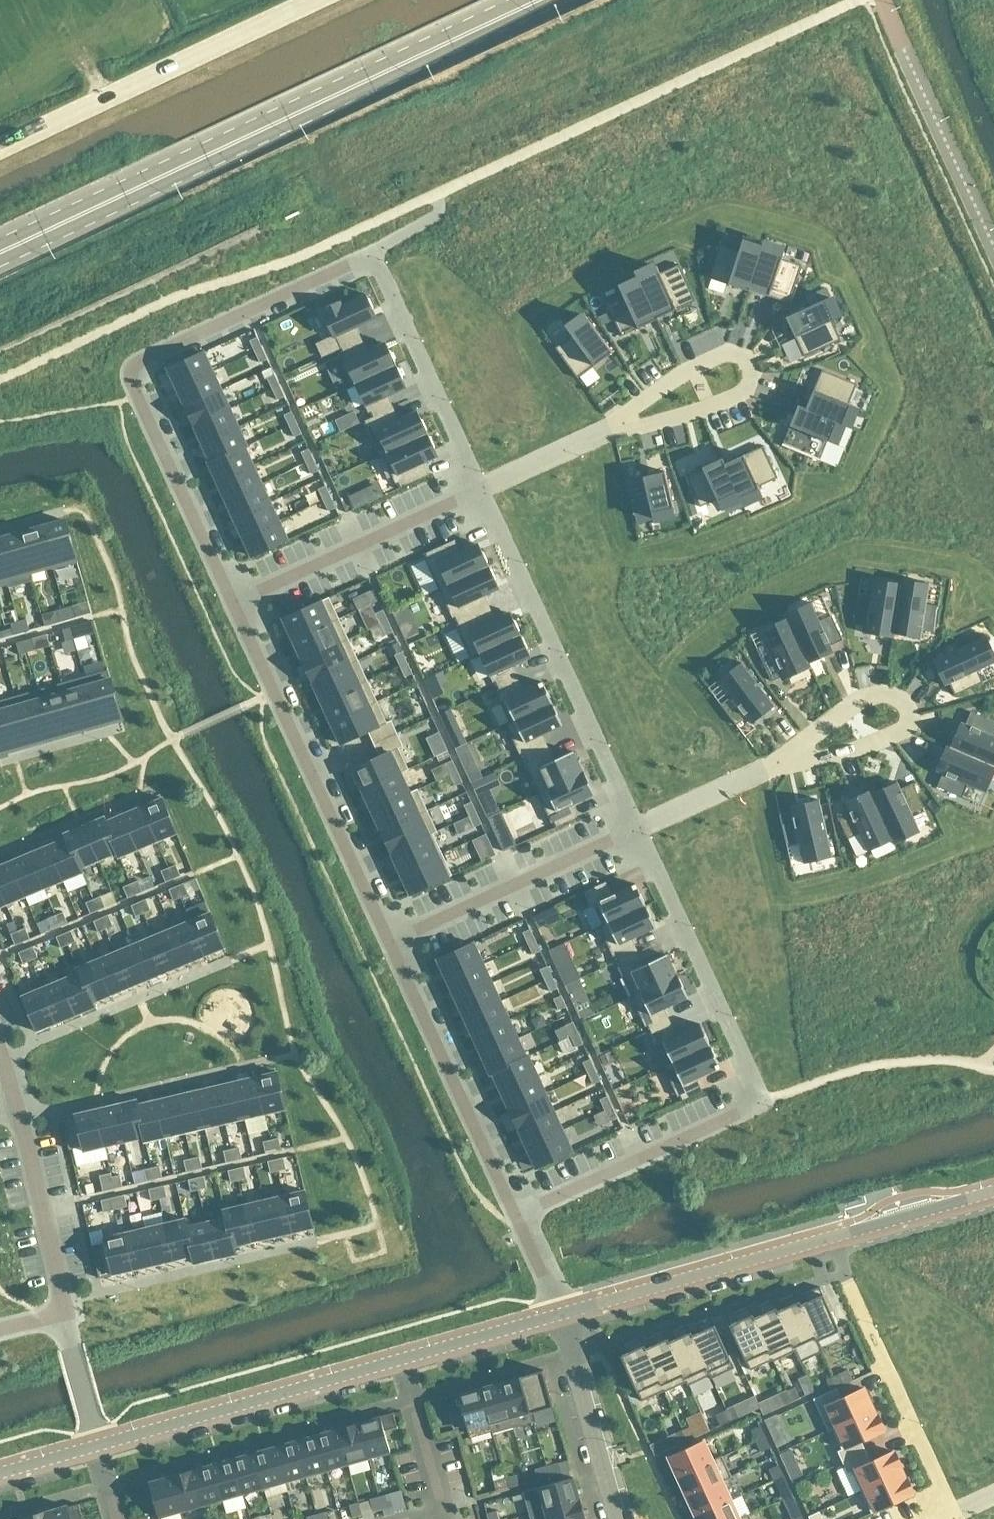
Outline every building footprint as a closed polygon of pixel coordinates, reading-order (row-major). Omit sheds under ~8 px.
[(762,250),(761,250),(741,243),(739,251),(719,244),(708,278),(749,291),(749,290),(748,290),(762,250)] [(763,244),(761,250),(762,250),(748,290),(749,290),(789,303),(801,265),(781,258),(784,251),(763,244)] [(636,275),(638,281),(639,280),(657,318),(658,318),(695,301),(679,264),(659,273),(656,266),(636,275)] [(639,280),(638,281),(620,289),(623,297),(606,304),(621,336),(658,319),(658,318),(657,318),(639,280)] [(825,288),(816,292),(820,301),(829,297),(825,288)] [(816,292),(807,296),(811,306),(820,301),(816,292)] [(335,337),(341,349),(341,348),(361,339),(356,327),(374,319),(377,318),(374,312),(366,295),(342,306),(340,301),(325,308),(323,309),(324,313),(322,314),(332,336),(333,338),(335,337)] [(811,306),(786,317),(804,357),(840,340),(831,321),(838,318),(829,297),(820,301),(811,306)] [(572,335),(555,348),(577,378),(612,353),(585,316),(567,329),(572,335)] [(262,348),(257,338),(250,341),(254,352),(262,348)] [(367,350),(361,339),(341,348),(344,353),(341,354),(344,361),(340,363),(351,387),(355,385),(354,384),(395,365),(388,348),(385,342),(383,343),(367,350)] [(267,360),(262,348),(254,352),(260,363),(267,360)] [(212,371),(203,353),(168,369),(177,387),(212,371)] [(403,382),(395,365),(354,384),(355,385),(365,406),(368,413),(371,412),(373,417),(393,407),(388,396),(404,389),(406,388),(403,382)] [(856,384),(821,370),(806,408),(805,409),(842,424),(841,425),(847,427),(856,406),(848,403),(856,384)] [(220,390),(212,371),(177,387),(185,406),(220,390)] [(279,385),(274,375),(267,378),(272,389),(279,385)] [(285,397),(279,385),(272,389),(277,400),(285,397)] [(229,408),(220,390),(185,406),(194,425),(229,408)] [(834,444),(841,425),(842,424),(805,409),(806,408),(798,405),(781,445),(818,460),(826,441),(834,444)] [(398,419),(393,407),(373,417),(364,421),(367,426),(364,427),(378,457),(382,455),(382,454),(427,433),(419,417),(417,411),(415,412),(398,419)] [(237,427),(229,408),(194,425),(202,443),(237,427)] [(353,411),(334,420),(339,431),(358,422),(353,411)] [(296,422),(292,412),(284,415),(289,426),(296,422)] [(302,434),(296,422),(289,426),(294,437),(302,434)] [(246,446),(237,427),(202,443),(211,461),(211,462),(244,446),(244,447),(246,446)] [(435,450),(427,433),(382,454),(382,455),(395,484),(398,482),(401,488),(429,475),(423,463),(435,457),(438,456),(435,450)] [(252,465),(244,447),(244,446),(211,462),(211,461),(209,462),(217,481),(252,465)] [(762,446),(725,463),(724,464),(739,497),(738,498),(741,503),(761,494),(758,487),(777,478),(762,446)] [(313,459),(309,449),(301,453),(306,463),(313,459)] [(724,464),(725,463),(722,458),(685,475),(700,507),(716,499),(720,506),(738,498),(739,497),(724,464)] [(319,471),(313,459),(306,463),(311,475),(319,471)] [(261,484),(252,465),(217,481),(226,500),(261,484)] [(625,481),(633,515),(651,511),(653,519),(674,513),(664,471),(625,481)] [(269,502),(261,484),(226,500),(234,518),(269,502)] [(330,497),(326,486),(318,490),(323,500),(330,497)] [(355,492),(348,496),(354,508),(361,505),(355,492)] [(336,508),(330,497),(323,500),(328,512),(336,508)] [(278,521),(269,502),(234,518),(243,537),(278,521)] [(77,562),(65,520),(41,527),(52,565),(51,565),(52,569),(77,562)] [(287,540),(278,521),(243,537),(252,556),(287,540)] [(52,565),(41,527),(18,533),(29,571),(51,565),(52,565)] [(18,533),(0,538),(0,559),(7,581),(5,582),(7,587),(32,580),(29,571),(18,533)] [(459,552),(454,540),(425,553),(428,558),(425,559),(438,589),(488,566),(481,549),(478,543),(476,544),(459,552)] [(496,582),(488,566),(438,589),(452,618),(455,617),(455,618),(457,621),(489,607),(488,604),(484,595),(497,589),(499,588),(496,582)] [(900,587),(899,587),(900,583),(875,579),(874,579),(873,583),(870,599),(857,597),(853,623),(866,626),(865,633),(893,637),(894,634),(893,634),(900,587)] [(927,583),(902,579),(900,579),(900,583),(899,587),(900,587),(893,634),(894,634),(920,638),(921,630),(934,632),(938,606),(925,604),(928,584),(927,583)] [(371,604),(378,600),(373,589),(366,593),(371,604)] [(339,618),(329,597),(283,618),(293,639),(339,618)] [(808,603),(786,613),(784,614),(786,618),(787,621),(788,621),(808,664),(809,663),(833,652),(830,645),(842,639),(831,615),(819,621),(812,606),(810,602),(808,603)] [(407,605),(392,612),(396,621),(411,614),(407,605)] [(72,606),(64,608),(67,620),(75,618),(72,606)] [(479,653),(520,634),(512,617),(510,612),(507,612),(495,618),(489,607),(457,621),(459,627),(457,628),(471,658),(479,654),(479,653)] [(67,620),(64,608),(41,614),(44,626),(67,620)] [(387,621),(382,610),(375,613),(380,624),(387,621)] [(346,634),(339,618),(293,639),(303,660),(348,639),(346,634)] [(788,621),(787,621),(786,618),(764,628),(762,629),(768,642),(756,648),(771,681),(783,675),(785,679),(811,667),(809,663),(808,664),(788,621)] [(26,619),(18,621),(21,633),(29,631),(26,619)] [(21,633),(18,621),(10,623),(13,635),(21,633)] [(380,624),(385,635),(393,632),(387,621),(380,624)] [(84,636),(81,624),(69,627),(73,639),(84,636)] [(73,639),(69,627),(62,629),(65,641),(73,639)] [(520,634),(479,653),(479,654),(492,683),(495,681),(497,686),(520,676),(515,664),(530,657),(526,648),(527,648),(523,638),(522,638),(520,634)] [(986,637),(985,635),(982,637),(932,660),(944,686),(949,683),(955,695),(983,682),(977,670),(993,662),(993,654),(986,637)] [(35,650),(31,638),(23,640),(27,652),(35,650)] [(358,660),(348,639),(303,660),(312,681),(358,660)] [(27,652),(23,640),(16,643),(19,655),(27,652)] [(407,662),(402,651),(394,655),(399,666),(407,662)] [(367,680),(358,660),(312,681),(322,702),(367,680)] [(399,666),(404,677),(412,673),(407,662),(399,666)] [(739,664),(720,678),(718,680),(730,696),(720,704),(736,725),(746,717),(751,723),(774,706),(743,665),(741,662),(739,664)] [(121,717),(108,670),(83,677),(97,723),(121,717)] [(552,703),(542,682),(526,689),(520,676),(497,686),(500,692),(497,693),(501,702),(505,700),(514,721),(552,703)] [(97,723),(83,677),(60,683),(74,730),(97,723)] [(377,701),(367,680),(322,702),(331,722),(377,701)] [(74,730),(60,683),(37,690),(51,737),(74,730)] [(51,737),(37,690),(14,696),(27,743),(51,737)] [(14,696),(0,700),(0,734),(4,750),(5,750),(27,743),(14,696)] [(386,722),(377,701),(331,722),(341,744),(367,732),(373,744),(397,733),(391,720),(386,722)] [(448,702),(436,707),(439,713),(450,708),(448,702)] [(562,725),(552,703),(514,721),(510,723),(509,722),(505,724),(519,754),(522,753),(524,758),(548,747),(542,734),(562,725)] [(950,746),(949,747),(993,766),(993,767),(993,736),(993,722),(970,711),(965,724),(960,721),(950,746)] [(403,746),(397,733),(373,744),(379,756),(352,768),(353,771),(350,772),(356,784),(359,782),(362,790),(400,773),(408,769),(398,748),(403,746)] [(993,766),(949,747),(950,746),(946,744),(935,770),(942,774),(937,786),(961,796),(966,784),(982,790),(985,792),(986,790),(993,773),(993,767),(993,766)] [(554,760),(548,747),(524,758),(526,761),(527,763),(524,764),(537,794),(582,773),(582,772),(572,751),(554,760)] [(457,771),(452,760),(444,764),(450,775),(457,771)] [(450,775),(455,785),(462,782),(457,771),(450,775)] [(583,771),(582,772),(582,773),(537,794),(551,823),(554,822),(556,827),(576,818),(570,805),(594,794),(583,771)] [(400,773),(362,790),(372,810),(408,793),(400,773)] [(484,777),(471,783),(477,795),(490,789),(484,777)] [(897,782),(872,793),(891,836),(890,836),(892,840),(894,843),(896,843),(918,832),(919,832),(911,813),(923,807),(912,783),(900,789),(897,782)] [(381,831),(427,810),(417,789),(408,793),(372,810),(381,831)] [(872,793),(871,789),(845,801),(848,808),(836,814),(847,838),(859,832),(868,851),(870,850),(892,840),(890,836),(891,836),(872,793)] [(176,833),(162,798),(142,806),(157,841),(176,833)] [(792,811),(779,814),(786,844),(799,841),(804,863),(806,863),(829,857),(831,857),(831,853),(818,799),(790,806),(792,811)] [(476,813),(471,802),(464,805),(469,816),(476,813)] [(157,841),(142,806),(123,814),(138,849),(157,841)] [(437,831),(427,810),(381,831),(391,852),(428,835),(432,833),(432,834),(437,831)] [(500,811),(487,817),(491,827),(505,821),(500,811)] [(469,816),(474,827),(481,823),(476,813),(469,816)] [(138,849),(123,814),(105,821),(104,821),(117,853),(116,853),(118,857),(138,849)] [(104,821),(105,821),(103,817),(84,825),(98,861),(116,853),(117,853),(104,821)] [(98,861),(84,825),(64,833),(66,838),(67,837),(80,869),(80,868),(98,861)] [(485,833),(478,837),(483,848),(490,844),(485,833)] [(428,835),(391,852),(400,872),(437,855),(428,835)] [(67,837),(66,838),(48,845),(63,881),(82,873),(80,868),(80,869),(67,837)] [(63,881),(48,845),(29,853),(44,889),(63,881)] [(44,889),(29,853),(10,861),(25,896),(44,889)] [(437,855),(400,872),(410,894),(447,877),(437,855)] [(10,861),(0,865),(0,890),(6,904),(25,896),(10,861)] [(175,864),(168,868),(173,879),(180,876),(175,864)] [(173,879),(168,868),(160,871),(165,882),(173,879)] [(137,880),(130,883),(135,895),(142,892),(137,880)] [(607,923),(645,905),(635,884),(611,894),(605,881),(585,890),(588,895),(585,897),(589,906),(598,902),(607,923)] [(135,895),(130,883),(122,887),(127,898),(135,895)] [(188,894),(183,883),(176,886),(180,897),(188,894)] [(180,897),(176,886),(168,889),(173,900),(180,897)] [(100,896),(93,899),(97,910),(105,907),(100,896)] [(97,910),(93,899),(85,902),(90,914),(97,910)] [(150,910),(145,899),(138,902),(143,913),(150,910)] [(143,913),(138,902),(130,905),(135,916),(143,913)] [(655,927),(645,905),(603,925),(603,924),(598,926),(613,957),(615,955),(618,960),(638,951),(632,938),(655,927)] [(538,912),(532,915),(532,916),(537,927),(546,923),(548,922),(543,910),(538,912)] [(63,912),(55,915),(60,926),(67,923),(63,912)] [(190,920),(205,956),(224,947),(210,912),(190,920)] [(112,926),(108,914),(100,918),(105,929),(112,926)] [(60,926),(55,915),(47,918),(52,929),(60,926)] [(105,929),(100,918),(93,921),(97,932),(105,929)] [(190,920),(171,928),(186,963),(205,956),(190,920)] [(25,928),(17,931),(22,942),(30,939),(25,928)] [(171,928),(152,936),(167,971),(186,963),(171,928)] [(535,940),(530,929),(522,932),(527,943),(535,940)] [(75,941),(70,930),(63,933),(68,945),(75,941)] [(22,942),(17,931),(10,934),(15,945),(22,942)] [(68,945),(63,933),(55,936),(60,948),(68,945)] [(152,936),(133,944),(148,979),(167,971),(152,936)] [(527,943),(532,954),(540,951),(535,940),(527,943)] [(447,980),(482,964),(472,943),(438,959),(447,980)] [(564,943),(548,951),(554,963),(570,955),(564,943)] [(133,944),(115,952),(129,987),(148,979),(133,944)] [(37,957),(33,946),(25,949),(30,960),(37,957)] [(30,960),(25,949),(18,952),(22,964),(30,960)] [(676,976),(676,975),(666,954),(644,964),(638,951),(618,960),(620,965),(617,967),(622,976),(623,976),(632,995),(632,996),(676,976)] [(115,952),(96,960),(111,995),(129,987),(115,952)] [(96,960),(76,968),(78,972),(79,972),(92,1003),(93,1002),(111,995),(96,960)] [(456,999),(491,983),(482,964),(447,980),(456,999)] [(552,977),(547,966),(539,969),(544,980),(552,977)] [(93,1002),(92,1003),(79,972),(78,972),(60,980),(75,1015),(95,1007),(93,1002)] [(677,974),(676,975),(676,976),(632,996),(632,995),(631,996),(645,1027),(648,1025),(650,1030),(670,1021),(664,1008),(687,997),(677,974)] [(544,980),(549,991),(557,988),(552,977),(544,980)] [(578,978),(564,985),(569,995),(583,988),(578,978)] [(60,980),(41,988),(56,1023),(75,1015),(60,980)] [(465,1017),(499,1001),(491,983),(456,999),(465,1017)] [(41,988),(21,996),(32,1023),(36,1031),(56,1023),(41,988)] [(560,995),(553,999),(558,1010),(565,1006),(560,995)] [(473,1036),(508,1020),(499,1001),(465,1017),(473,1036)] [(482,1054),(516,1038),(508,1020),(473,1036),(482,1054)] [(676,1034),(670,1021),(650,1030),(652,1035),(649,1037),(663,1067),(710,1045),(706,1037),(700,1024),(676,1034)] [(577,1033),(572,1022),(565,1025),(570,1036),(577,1033)] [(570,1036),(575,1047),(582,1043),(577,1033),(570,1036)] [(570,1036),(557,1042),(562,1053),(575,1047),(570,1036)] [(492,1072),(525,1057),(516,1038),(482,1054),(490,1073),(492,1072)] [(720,1067),(710,1045),(663,1067),(677,1096),(680,1095),(682,1100),(702,1091),(696,1078),(720,1067)] [(612,1050),(599,1056),(603,1065),(616,1059),(612,1050)] [(536,1074),(527,1056),(525,1057),(492,1072),(501,1090),(536,1074)] [(595,1070),(590,1059),(582,1062),(587,1073),(595,1070)] [(587,1073),(592,1084),(600,1081),(595,1070),(587,1073)] [(255,1076),(264,1114),(285,1109),(276,1071),(255,1076)] [(536,1074),(501,1090),(510,1109),(544,1093),(536,1074)] [(264,1114),(255,1076),(236,1081),(244,1118),(264,1114)] [(236,1081),(216,1086),(224,1123),(244,1118),(236,1081)] [(224,1123),(216,1086),(196,1090),(205,1128),(224,1123)] [(205,1128),(196,1090),(176,1095),(185,1132),(205,1128)] [(544,1093),(510,1109),(518,1127),(553,1111),(544,1093)] [(185,1132),(176,1095),(156,1100),(165,1137),(185,1132)] [(612,1107),(607,1096),(599,1099),(604,1110),(612,1107)] [(136,1099),(115,1104),(124,1142),(143,1137),(144,1137),(136,1104),(137,1104),(136,1099)] [(165,1137),(156,1100),(137,1104),(136,1104),(144,1137),(143,1137),(144,1142),(145,1142),(165,1137)] [(124,1142),(115,1104),(95,1109),(104,1146),(124,1142)] [(604,1110),(609,1121),(617,1118),(612,1107),(604,1110)] [(104,1146),(95,1109),(61,1117),(62,1123),(68,1149),(82,1146),(83,1151),(104,1146)] [(553,1111),(518,1127),(527,1146),(561,1130),(553,1111)] [(561,1130),(527,1146),(537,1167),(571,1152),(561,1130)] [(278,1138),(270,1140),(273,1151),(281,1150),(278,1138)] [(273,1151),(270,1140),(262,1141),(265,1153),(273,1151)] [(238,1147),(231,1149),(233,1161),(241,1159),(238,1147)] [(233,1161),(231,1149),(223,1151),(225,1163),(233,1161)] [(199,1156),(191,1158),(194,1170),(202,1168),(199,1156)] [(278,1171),(285,1169),(283,1157),(275,1159),(278,1171)] [(194,1170),(191,1158),(183,1160),(186,1172),(194,1170)] [(278,1171),(275,1159),(267,1161),(270,1173),(278,1171)] [(159,1166),(151,1168),(154,1179),(162,1177),(159,1166)] [(246,1178),(243,1166),(235,1168),(238,1180),(246,1178)] [(154,1179),(151,1168),(143,1169),(146,1181),(154,1179)] [(238,1180),(235,1168),(227,1170),(230,1182),(238,1180)] [(112,1181),(111,1177),(110,1177),(109,1173),(99,1175),(101,1183),(112,1181)] [(119,1175),(111,1177),(112,1181),(114,1189),(122,1187),(119,1175)] [(206,1187),(203,1176),(195,1178),(198,1189),(206,1187)] [(198,1189),(195,1178),(187,1180),(190,1191),(198,1189)] [(114,1189),(112,1181),(101,1183),(102,1191),(114,1189)] [(166,1197),(164,1185),(156,1187),(158,1199),(166,1197)] [(158,1199),(156,1187),(148,1189),(150,1201),(158,1199)] [(313,1227),(304,1190),(283,1195),(292,1232),(313,1227)] [(127,1206),(124,1194),(116,1196),(119,1208),(127,1206)] [(292,1232),(283,1195),(263,1200),(272,1237),(292,1232)] [(119,1208),(116,1196),(108,1198),(111,1210),(119,1208)] [(111,1210),(108,1198),(100,1200),(103,1212),(111,1210)] [(272,1237),(263,1200),(244,1204),(252,1242),(272,1237)] [(252,1242),(244,1204),(223,1209),(224,1217),(225,1217),(232,1247),(233,1246),(252,1242)] [(225,1217),(224,1217),(206,1221),(214,1259),(235,1254),(233,1246),(232,1247),(225,1217)] [(193,1256),(186,1226),(187,1226),(185,1218),(164,1223),(173,1260),(192,1256),(193,1256)] [(214,1259),(206,1221),(187,1226),(186,1226),(193,1256),(192,1256),(193,1264),(214,1259)] [(173,1260),(164,1223),(144,1228),(153,1265),(173,1260)] [(153,1265),(144,1228),(124,1232),(133,1270),(153,1265)] [(133,1270),(124,1232),(104,1237),(105,1243),(91,1246),(99,1278),(133,1270)] [(801,1304),(817,1340),(839,1330),(819,1286),(803,1294),(807,1301),(801,1304)] [(777,1311),(776,1312),(794,1351),(799,1362),(823,1351),(817,1340),(801,1304),(796,1293),(780,1300),(784,1308),(777,1311)] [(754,1317),(752,1318),(771,1360),(772,1361),(794,1351),(776,1312),(777,1311),(772,1300),(757,1307),(760,1315),(754,1317)] [(737,1321),(729,1324),(750,1370),(771,1360),(752,1318),(754,1317),(749,1306),(733,1313),(737,1321)] [(698,1332),(692,1335),(691,1336),(709,1375),(710,1378),(734,1367),(711,1317),(695,1324),(698,1332)] [(687,1385),(709,1375),(691,1336),(692,1335),(687,1324),(671,1331),(675,1339),(669,1341),(667,1342),(685,1381),(687,1385)] [(667,1342),(669,1341),(664,1330),(648,1338),(651,1345),(645,1348),(644,1349),(663,1390),(664,1391),(685,1381),(667,1342)] [(641,1400),(663,1390),(644,1349),(645,1348),(640,1337),(625,1344),(628,1351),(620,1355),(641,1400)] [(553,1406),(543,1369),(520,1376),(531,1412),(553,1406)] [(845,1384),(840,1373),(833,1376),(838,1387),(845,1384)] [(510,1418),(513,1429),(534,1423),(531,1412),(520,1376),(519,1376),(519,1377),(511,1379),(500,1382),(510,1418)] [(826,1379),(831,1390),(838,1387),(833,1376),(826,1379)] [(492,1434),(513,1429),(510,1418),(500,1382),(479,1388),(489,1424),(491,1431),(492,1434)] [(799,1397),(794,1386),(786,1390),(791,1400),(799,1397)] [(489,1424),(479,1388),(457,1394),(444,1397),(448,1412),(461,1409),(469,1437),(491,1431),(489,1424)] [(873,1410),(870,1402),(873,1401),(868,1389),(864,1391),(863,1388),(841,1398),(836,1388),(813,1399),(828,1431),(832,1429),(873,1410)] [(779,1393),(784,1404),(791,1400),(786,1390),(779,1393)] [(755,1396),(747,1400),(752,1410),(760,1407),(758,1404),(755,1396)] [(765,1400),(758,1404),(760,1407),(763,1415),(771,1411),(765,1400)] [(733,1406),(724,1410),(729,1421),(738,1417),(733,1406)] [(720,1425),(729,1421),(724,1410),(715,1415),(720,1425)] [(861,1441),(883,1431),(882,1429),(884,1428),(878,1415),(876,1416),(873,1410),(832,1429),(842,1450),(837,1452),(842,1462),(865,1451),(861,1441)] [(380,1416),(368,1420),(359,1422),(358,1422),(368,1458),(390,1452),(384,1431),(397,1427),(393,1412),(380,1416)] [(776,1414),(764,1420),(769,1431),(781,1425),(776,1414)] [(368,1458),(358,1422),(337,1428),(347,1464),(368,1458)] [(689,1426),(681,1430),(686,1441),(709,1431),(705,1422),(690,1428),(689,1426)] [(751,1430),(756,1441),(765,1436),(760,1426),(751,1430)] [(347,1464),(337,1428),(336,1428),(336,1429),(316,1434),(326,1470),(347,1464)] [(686,1441),(681,1430),(667,1436),(672,1447),(686,1441)] [(326,1470),(316,1434),(295,1440),(305,1476),(326,1470)] [(756,1441),(761,1451),(770,1447),(765,1436),(756,1441)] [(305,1476),(295,1440),(274,1446),(284,1482),(305,1476)] [(668,1457),(677,1477),(722,1456),(713,1460),(709,1451),(703,1440),(668,1457)] [(284,1482),(274,1446),(253,1452),(264,1488),(284,1482)] [(791,1449),(779,1454),(785,1467),(796,1462),(791,1449)] [(861,1492),(902,1473),(899,1466),(901,1465),(895,1452),(893,1453),(892,1451),(870,1461),(865,1451),(842,1462),(847,1472),(851,1470),(861,1492)] [(264,1488),(253,1452),(232,1458),(243,1494),(264,1488)] [(731,1476),(722,1456),(677,1477),(686,1496),(731,1476)] [(243,1494),(232,1458),(212,1464),(222,1499),(224,1499),(227,1511),(242,1506),(239,1495),(243,1494)] [(560,1473),(558,1463),(546,1466),(549,1476),(560,1473)] [(222,1499),(212,1464),(192,1469),(191,1469),(201,1505),(222,1499)] [(769,1469),(774,1480),(783,1476),(778,1465),(769,1469)] [(549,1476),(546,1466),(534,1469),(537,1479),(549,1476)] [(201,1505),(191,1469),(170,1475),(180,1511),(201,1505)] [(912,1494),(911,1493),(914,1492),(907,1478),(905,1479),(902,1473),(861,1492),(871,1513),(912,1494)] [(180,1511),(170,1475),(169,1476),(160,1478),(148,1482),(148,1481),(135,1485),(139,1500),(153,1496),(159,1517),(180,1511)] [(519,1484),(516,1475),(505,1478),(507,1488),(519,1484)] [(731,1477),(731,1476),(686,1496),(695,1516),(731,1500),(723,1481),(731,1477)] [(788,1486),(783,1476),(774,1480),(779,1491),(788,1486)] [(579,1498),(577,1489),(573,1477),(538,1487),(544,1509),(580,1499),(580,1498),(579,1498)] [(507,1488),(505,1478),(493,1481),(496,1491),(507,1488)] [(389,1494),(379,1497),(382,1509),(384,1516),(394,1513),(389,1494)] [(382,1509),(379,1497),(369,1500),(373,1511),(382,1509)] [(585,1516),(580,1499),(544,1509),(547,1518),(586,1518),(585,1516)] [(731,1500),(695,1516),(696,1518),(740,1518),(749,1515),(748,1514),(739,1518),(731,1500)] [(362,1515),(358,1503),(349,1505),(352,1517),(362,1515)] [(47,1518),(83,1518),(78,1504),(67,1507),(66,1505),(45,1511),(47,1518)] [(792,1518),(801,1515),(796,1504),(787,1508),(792,1518)] [(496,1511),(486,1513),(488,1518),(498,1518),(496,1511)]
